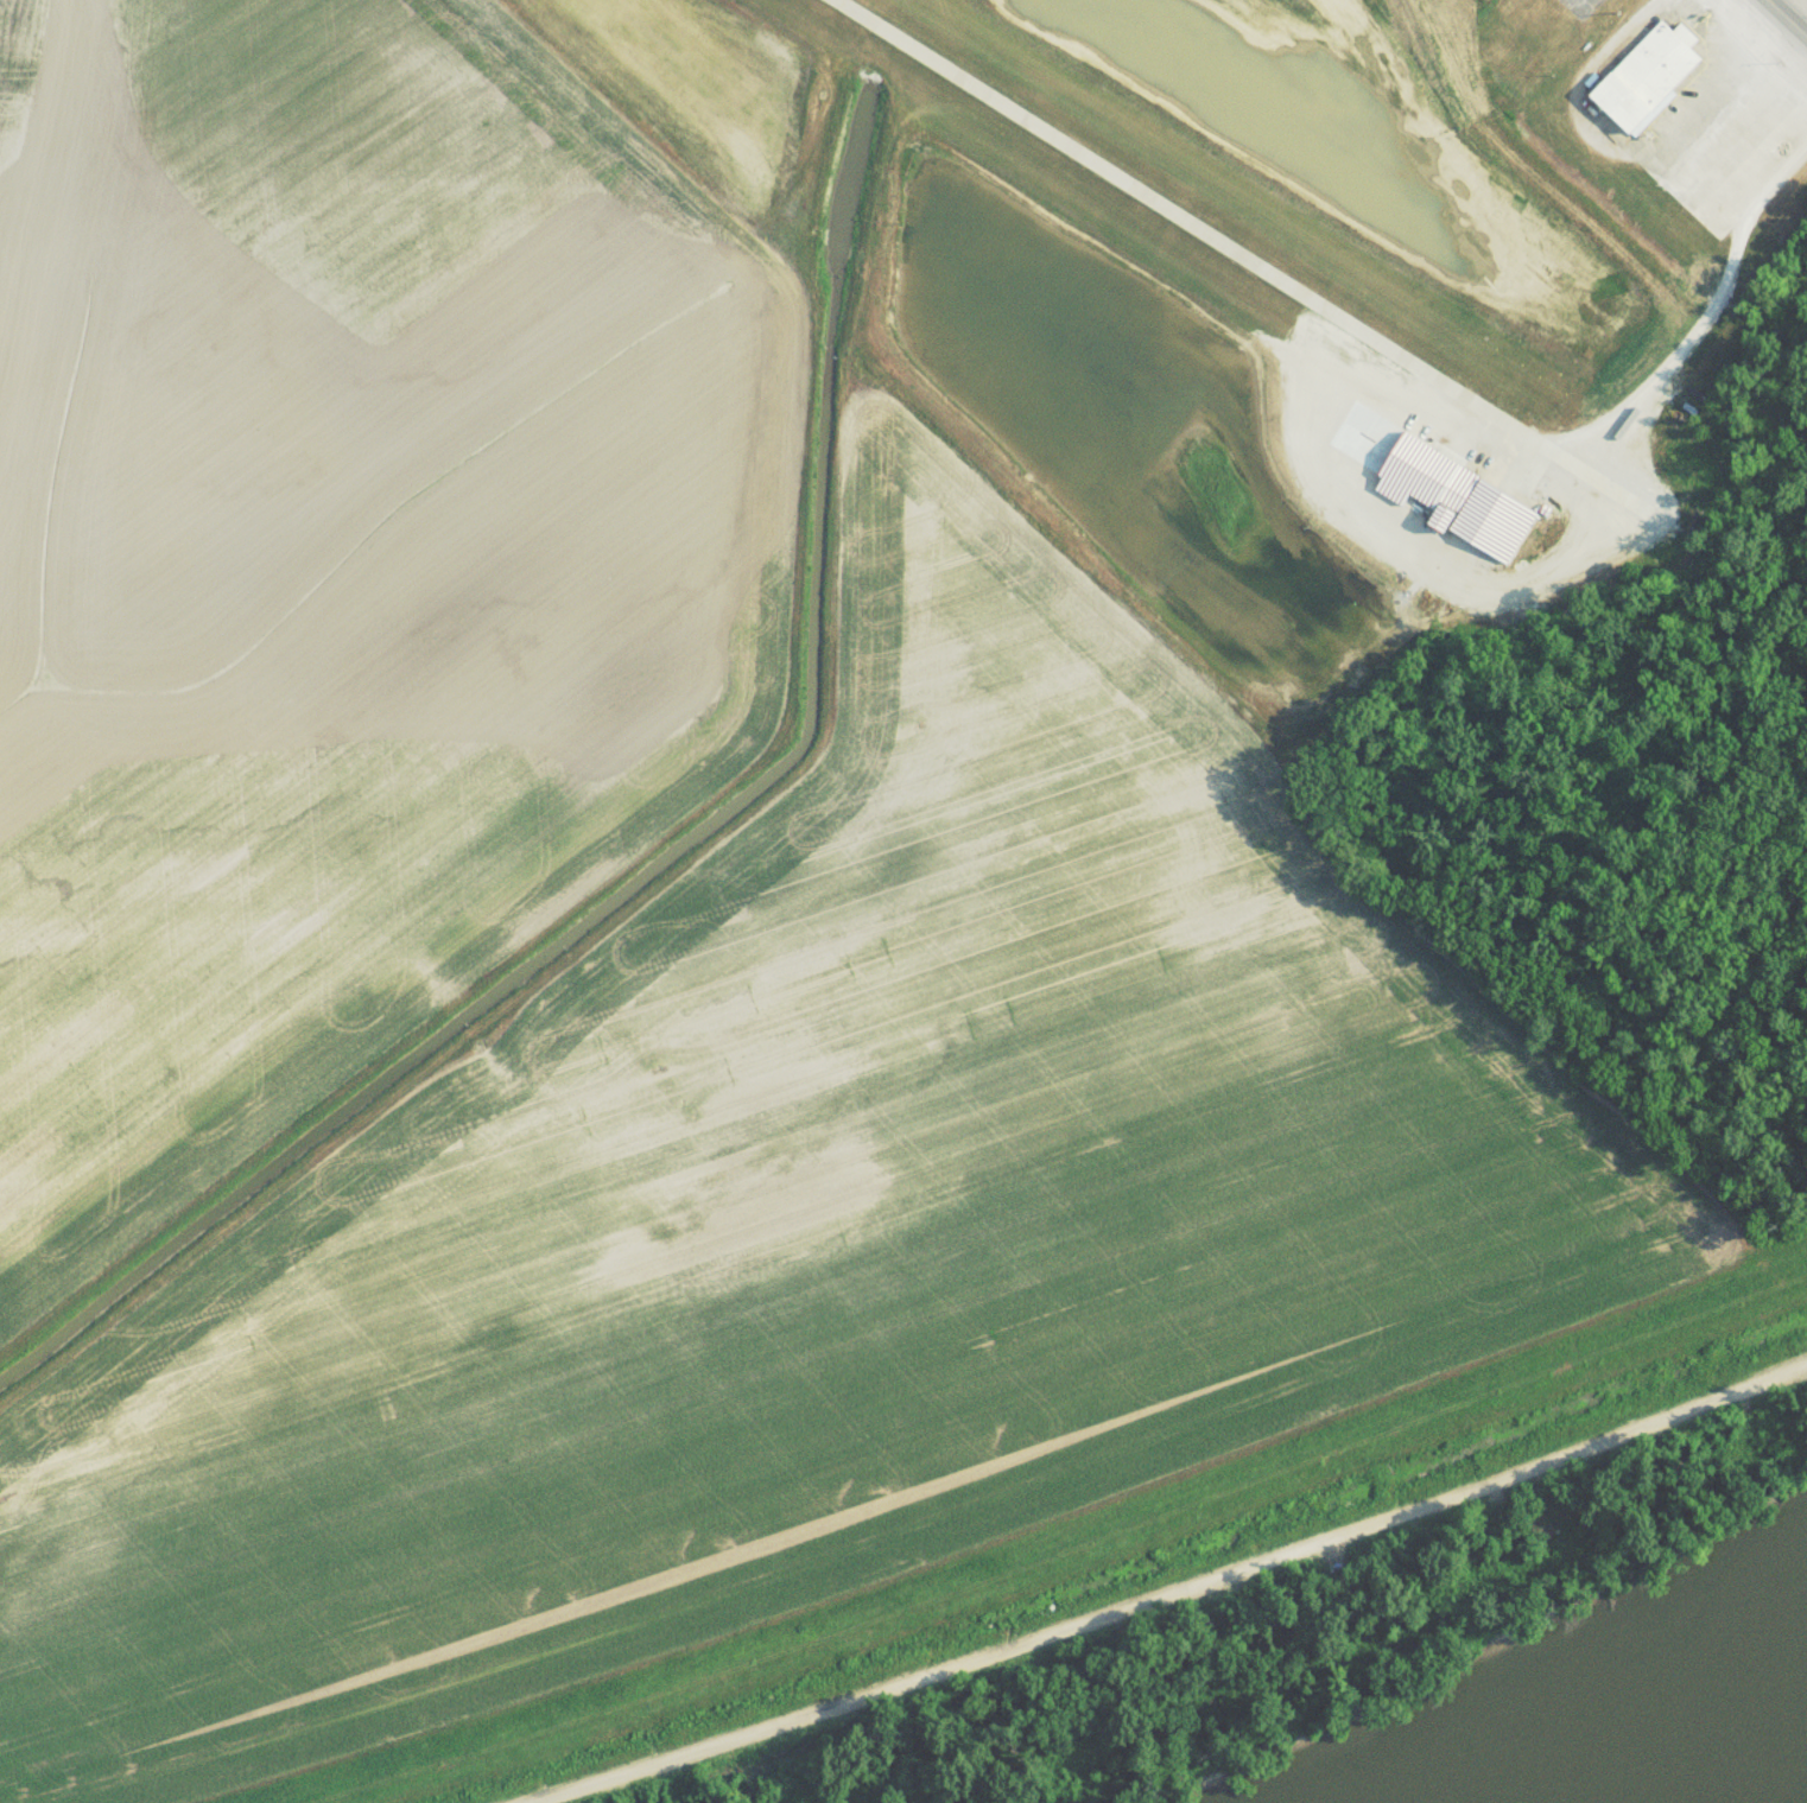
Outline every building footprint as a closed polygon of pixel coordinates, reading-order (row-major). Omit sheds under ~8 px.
[(1705,69),(1691,55),(1698,48),(1681,31),(1673,39),(1663,28),(1588,103),(1616,131),(1608,140),(1616,148),(1626,138),(1631,143),(1705,69)] [(1441,459),(1537,520),(1516,553),(1439,506),(1433,514),(1415,502),(1441,459)]
